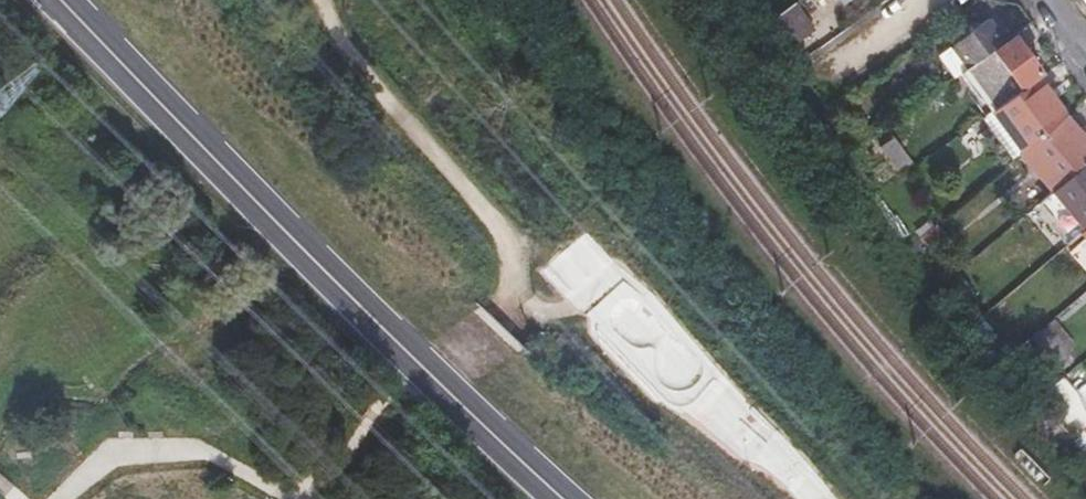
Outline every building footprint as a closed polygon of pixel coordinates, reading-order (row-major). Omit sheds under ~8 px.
[(800,36),(816,24),(813,19),(824,11),(815,0),(800,0),(783,12),(800,36)] [(989,20),(953,46),(970,67),(983,58),(982,56),(1004,40),(989,20)] [(983,58),(970,67),(967,70),(997,111),(1025,89),(1023,86),(1041,73),(1015,37),(983,58)] [(960,80),(950,87),(955,93),(964,86),(960,80)] [(995,112),(1025,151),(1068,115),(1039,80),(1025,89),(997,111),(995,112)] [(928,99),(936,110),(957,96),(955,93),(950,87),(948,84),(928,99)] [(1053,193),(1085,166),(1085,138),(1068,115),(1025,151),(1022,154),(1053,193)] [(1084,231),(1085,230),(1085,166),(1053,193),(1084,231)] [(1003,298),(1034,336),(1041,329),(1027,311),(1037,303),(1028,292),(1017,300),(1010,293),(1003,298)] [(1034,336),(1062,370),(1073,360),(1044,327),(1041,329),(1034,336)]
